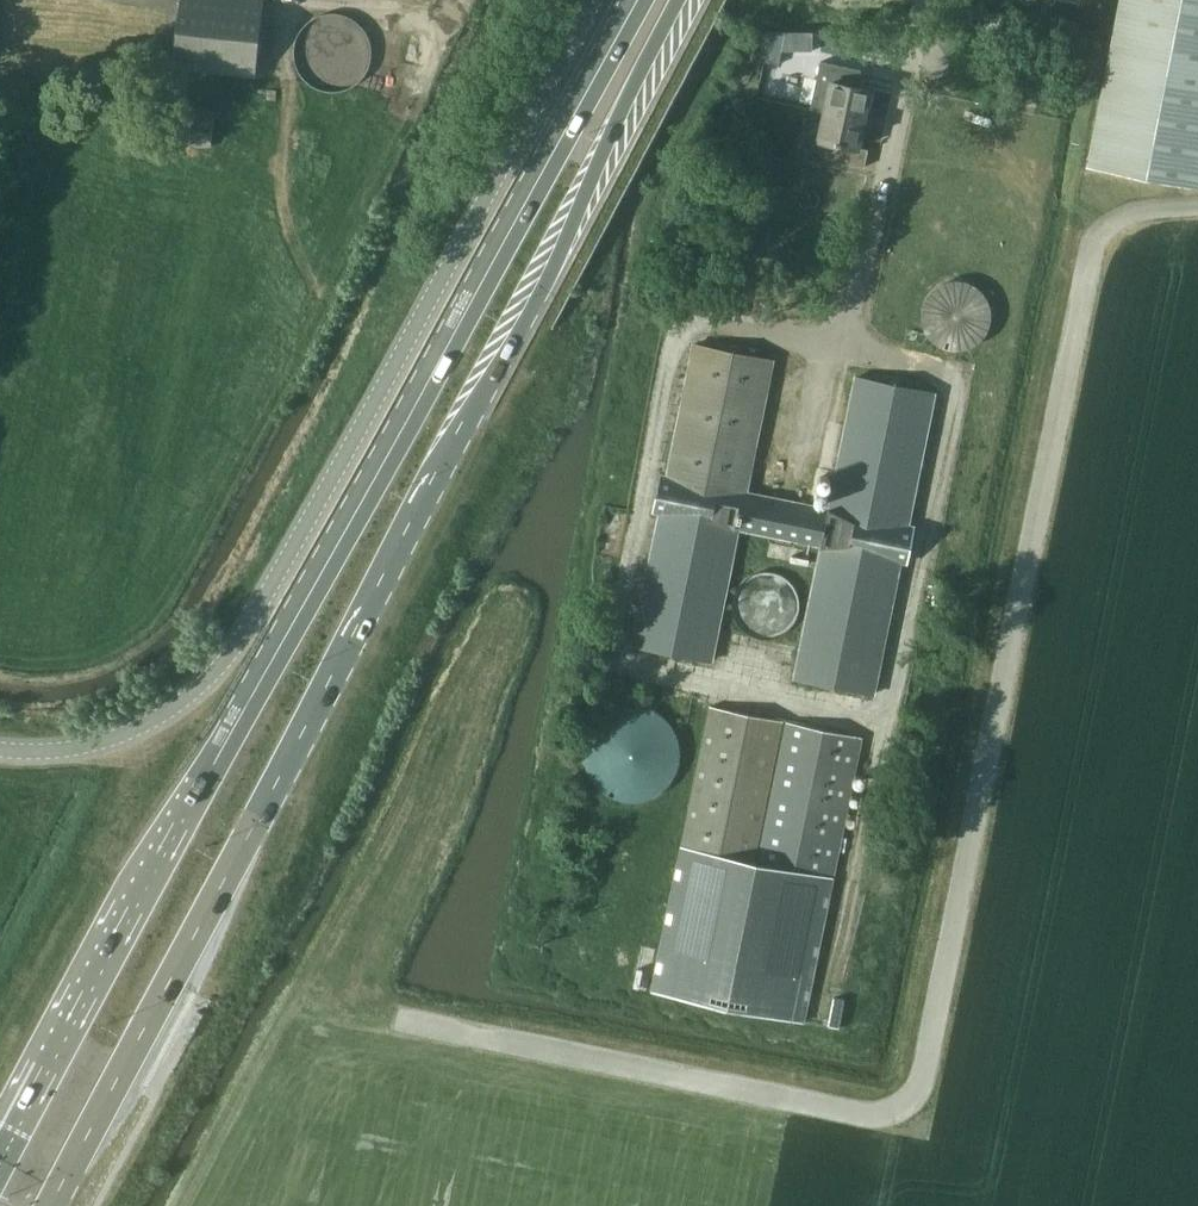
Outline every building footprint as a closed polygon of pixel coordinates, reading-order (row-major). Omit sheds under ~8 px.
[(255,76),(264,0),(181,0),(173,66),(255,76)] [(1197,183),(1197,0),(1122,0),(1092,164),(1197,183)] [(368,67),(371,53),(368,39),(360,26),(348,18),(333,16),(319,18),(307,27),(299,39),(296,53),(299,67),(307,79),(319,87),(334,90),(348,87),(360,79),(368,67)] [(813,105),(826,108),(865,115),(871,85),(846,81),(849,66),(822,61),(813,105)] [(154,139),(212,145),(216,109),(158,103),(154,139)] [(859,148),(865,115),(826,108),(820,138),(840,142),(837,157),(864,163),(866,149),(859,148)] [(925,303),(921,315),(922,327),(927,339),(936,348),(947,354),(959,355),(972,352),(982,345),(990,335),(993,323),(992,311),(987,299),(979,290),(968,284),(955,283),(943,286),(932,293),(925,303)] [(911,521),(909,521),(936,391),(856,375),(829,505),(747,489),(774,357),(694,341),(668,472),(665,471),(656,512),(659,513),(632,643),(712,659),(739,526),(822,543),(795,676),(875,692),(901,562),(903,562),(911,521)] [(762,599),(772,617),(791,606),(783,592),(790,588),(776,564),(745,581),(757,602),(762,599)] [(678,703),(599,707),(600,729),(589,729),(592,792),(682,788),(678,703)] [(861,736),(709,706),(653,997),(802,1026),(861,736)]
